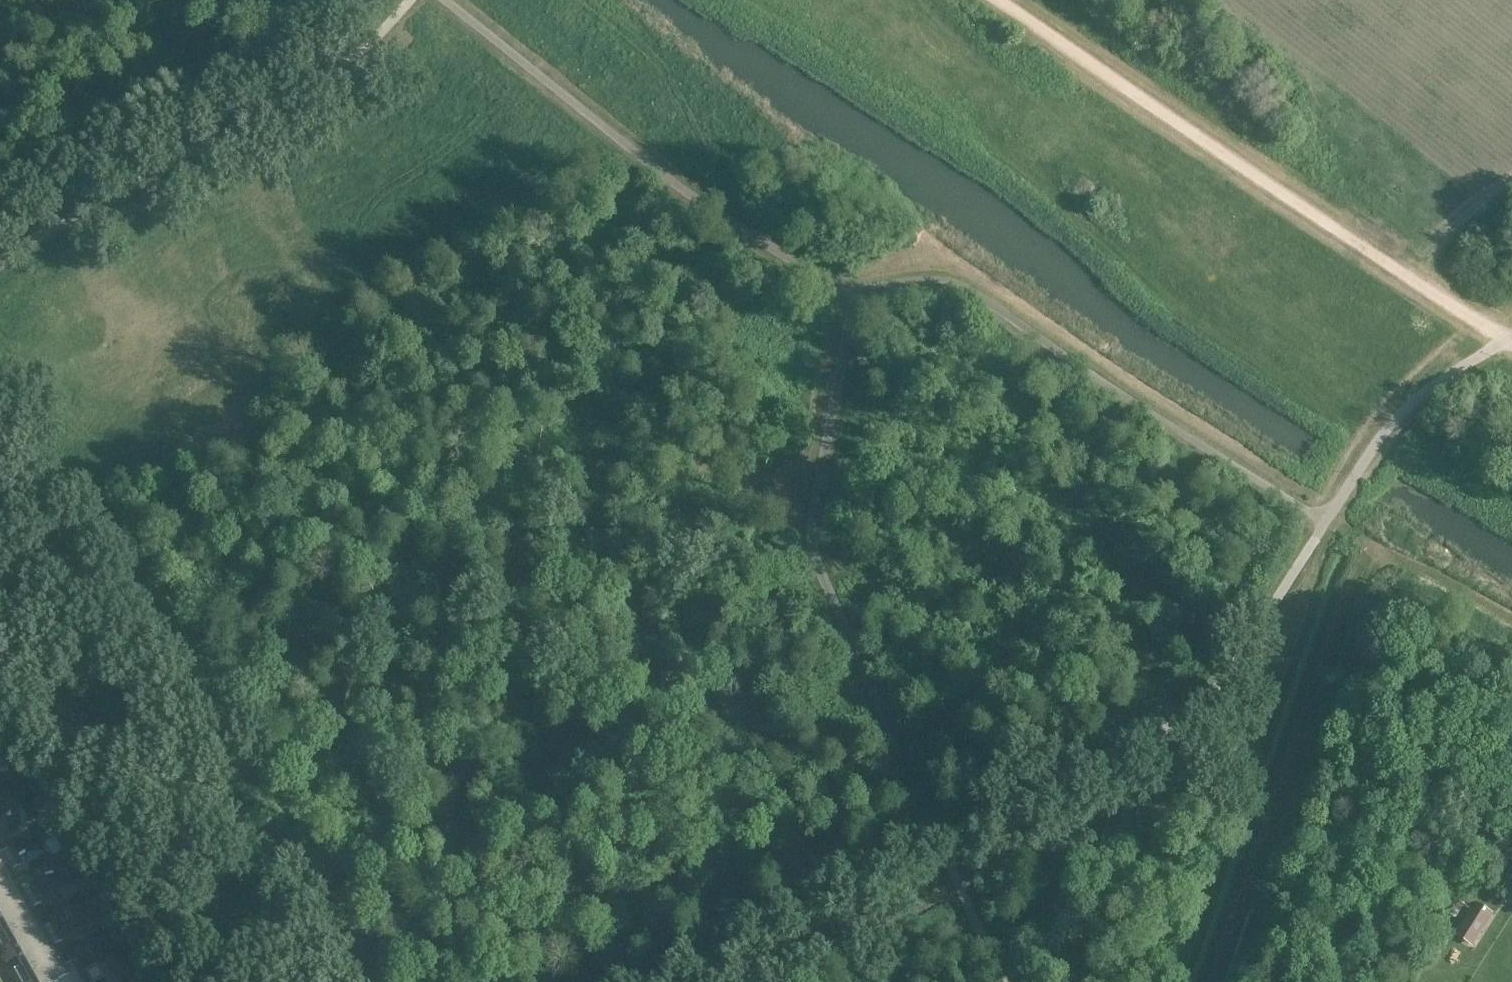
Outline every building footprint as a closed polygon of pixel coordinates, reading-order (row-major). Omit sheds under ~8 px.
[(16,856),(11,847),(0,853),(0,865),(16,856)] [(16,856),(0,865),(0,889),(15,881),(9,871),(21,865),(16,856)] [(71,865),(65,869),(69,877),(76,873),(71,865)] [(15,881),(0,889),(0,914),(37,894),(32,885),(20,891),(15,881)] [(80,881),(71,886),(77,897),(86,891),(80,881)] [(37,894),(0,914),(0,938),(36,919),(30,909),(42,902),(37,894)] [(1459,928),(1464,913),(1472,916),(1476,904),(1457,898),(1448,924),(1459,928)] [(92,901),(81,907),(87,918),(98,912),(92,901)] [(36,919),(0,938),(0,949),(9,945),(15,955),(58,932),(53,923),(41,929),(36,919)] [(62,940),(58,932),(15,955),(20,965),(9,971),(14,980),(57,957),(51,947),(62,940)] [(119,951),(106,958),(112,969),(125,962),(119,951)] [(57,957),(14,980),(15,981),(55,981),(78,969),(74,961),(62,967),(57,957)] [(78,969),(55,981),(86,981),(78,969)]
